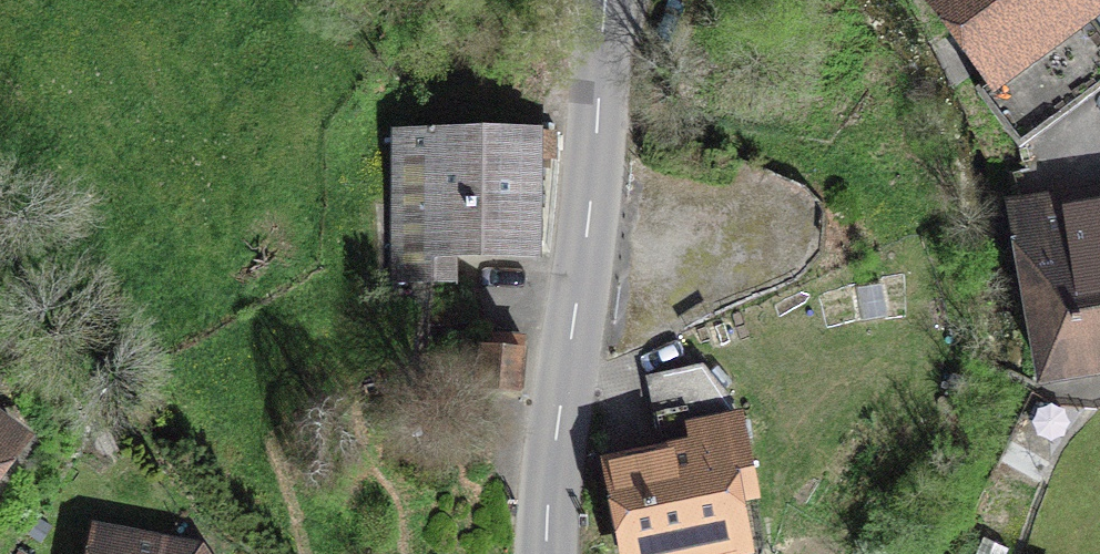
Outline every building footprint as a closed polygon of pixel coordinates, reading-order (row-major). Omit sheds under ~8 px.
[(982,96),(981,98),(1021,151),(1099,93),(1099,31),(1096,26),(1099,23),(1099,2),(1099,0),(911,0),(982,96)] [(458,265),(541,267),(542,230),(548,230),(550,162),(558,163),(558,133),(554,132),(554,124),(541,124),(540,134),(392,131),(389,285),(457,286),(458,265)] [(1004,202),(1037,396),(1099,385),(1099,186),(1004,202)] [(889,318),(883,286),(854,291),(860,324),(889,318)] [(522,405),(529,337),(480,332),(473,399),(522,405)] [(600,461),(617,553),(754,553),(746,513),(762,510),(745,414),(737,416),(733,403),(704,369),(704,366),(644,377),(658,451),(600,461)] [(35,439),(0,412),(0,485),(35,439)] [(43,546),(57,530),(42,516),(28,532),(43,546)] [(205,546),(92,524),(86,553),(210,553),(205,546)]
